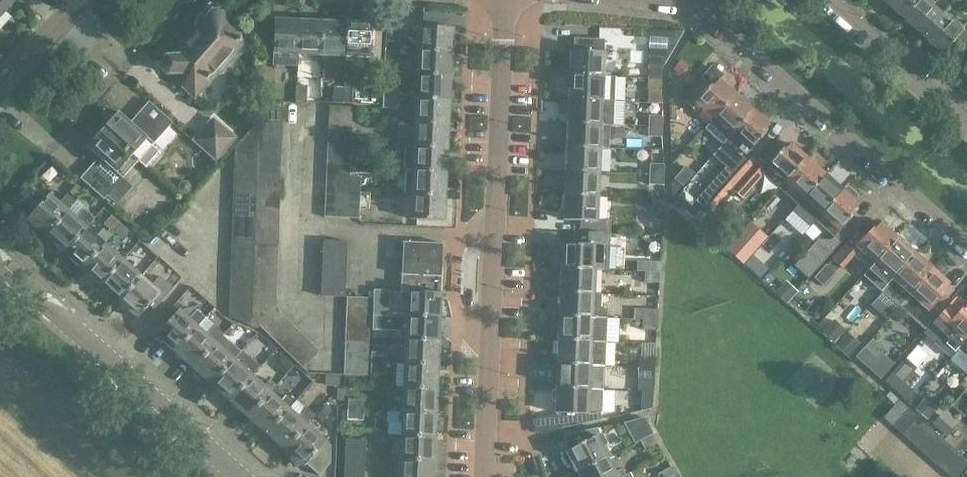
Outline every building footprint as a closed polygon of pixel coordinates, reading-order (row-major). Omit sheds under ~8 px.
[(15,0),(0,0),(0,17),(15,0)] [(883,0),(903,18),(919,0),(883,0)] [(903,18),(923,36),(941,14),(933,7),(935,4),(931,0),(919,0),(903,18)] [(233,19),(217,6),(209,6),(197,21),(198,27),(173,56),(166,56),(168,74),(183,73),(185,88),(191,88),(200,96),(219,74),(225,75),(235,64),(234,56),(242,47),(241,32),(232,24),(233,19)] [(923,36),(943,54),(953,42),(961,50),(966,43),(966,22),(962,28),(953,20),(951,23),(941,14),(923,36)] [(344,19),(336,18),(333,21),(333,24),(324,23),(322,56),(322,64),(346,65),(346,57),(348,25),(346,24),(347,21),(344,19)] [(274,54),(299,55),(300,22),(275,21),(274,54)] [(324,23),(300,22),(299,55),(322,56),(324,23)] [(372,26),(348,25),(346,57),(369,58),(369,64),(381,64),(382,27),(372,27),(372,26)] [(420,26),(419,51),(451,52),(452,28),(420,26)] [(401,40),(385,39),(385,49),(401,50),(401,40)] [(574,39),(574,52),(572,52),(571,76),(603,78),(604,53),(605,40),(574,39)] [(401,50),(385,49),(384,60),(401,61),(401,50)] [(451,52),(419,51),(418,75),(450,76),(451,52)] [(662,80),(662,68),(648,68),(647,80),(662,80)] [(450,76),(418,75),(417,99),(449,100),(450,76)] [(615,78),(603,78),(571,76),(570,100),(602,101),(614,102),(614,101),(615,78)] [(698,115),(701,113),(712,123),(736,96),(719,81),(712,88),(702,79),(682,101),(698,115)] [(662,80),(647,80),(647,89),(661,90),(662,80)] [(295,81),(292,96),(307,99),(310,84),(295,81)] [(334,87),(334,103),(344,104),(345,88),(334,87)] [(399,88),(383,87),(383,97),(399,98),(399,88)] [(345,88),(344,104),(355,104),(355,88),(345,88)] [(736,96),(712,123),(723,133),(725,130),(731,135),(753,111),(736,96)] [(399,98),(383,97),(382,108),(399,109),(399,98)] [(449,100),(417,99),(415,123),(448,124),(449,100)] [(602,101),(570,100),(569,124),(610,126),(613,125),(614,102),(614,101),(602,101)] [(153,142),(172,122),(149,101),(130,122),(118,112),(102,129),(137,160),(138,160),(148,168),(160,154),(160,149),(153,142)] [(259,112),(283,113),(283,102),(259,102),(259,112)] [(353,107),(330,106),(330,118),(353,119),(353,107)] [(753,111),(731,135),(722,145),(740,161),(738,163),(735,161),(730,166),(732,168),(704,201),(706,202),(701,206),(701,207),(692,216),(699,223),(714,209),(757,162),(748,154),(765,136),(763,134),(770,126),(753,111)] [(283,124),(283,113),(259,112),(258,123),(283,124)] [(648,127),(663,128),(663,116),(648,116),(648,127)] [(353,119),(330,118),(329,130),(352,131),(353,119)] [(195,140),(216,159),(234,138),(214,119),(195,140)] [(257,153),(258,145),(258,134),(258,123),(236,148),(235,148),(235,149),(234,167),(248,153),(257,153)] [(282,135),(283,124),(258,123),(258,134),(282,135)] [(448,124),(415,123),(414,147),(447,148),(448,124)] [(610,126),(569,124),(568,148),(600,149),(609,150),(610,126)] [(647,137),(662,138),(663,128),(648,127),(647,137)] [(122,177),(137,160),(102,129),(87,147),(98,158),(80,178),(103,199),(107,195),(116,203),(132,186),(122,177)] [(352,131),(329,130),(328,141),(352,141),(352,133),(352,131)] [(368,134),(352,133),(352,141),(352,144),(368,145),(368,134)] [(282,146),(282,135),(258,134),(258,145),(282,146)] [(352,141),(328,141),(328,152),(351,153),(352,144),(352,141)] [(719,150),(710,142),(700,153),(709,161),(719,150)] [(368,145),(352,144),(351,153),(351,163),(362,164),(362,155),(367,156),(368,145)] [(782,151),(767,167),(762,173),(754,166),(732,190),(743,199),(764,175),(768,180),(771,176),(782,186),(785,183),(786,184),(808,160),(790,144),(784,152),(782,151)] [(281,159),(282,146),(258,145),(257,153),(257,158),(281,159)] [(447,148),(414,147),(404,147),(403,170),(405,171),(413,171),(446,172),(447,148)] [(600,149),(568,148),(567,171),(599,173),(600,149)] [(351,153),(328,152),(327,162),(351,164),(351,163),(351,153)] [(257,169),(257,158),(257,153),(248,153),(234,167),(233,183),(243,174),(257,174),(257,169)] [(281,170),(281,159),(257,158),(257,169),(281,170)] [(808,160),(786,184),(791,189),(789,192),(800,202),(797,205),(798,206),(825,175),(808,160)] [(351,164),(327,162),(327,173),(350,175),(351,164)] [(649,175),(664,176),(664,165),(650,164),(649,175)] [(281,181),(281,170),(257,169),(257,174),(256,180),(281,181)] [(446,172),(413,171),(405,171),(404,195),(412,195),(445,197),(446,172)] [(599,173),(567,171),(566,195),(598,197),(599,173)] [(364,192),(360,192),(361,175),(350,175),(327,173),(326,193),(364,195),(364,192)] [(256,191),(256,180),(257,174),(243,174),(233,183),(233,194),(256,195),(256,191)] [(649,185),(663,186),(664,176),(649,175),(649,185)] [(825,175),(798,206),(815,221),(842,190),(825,175)] [(280,192),(281,181),(256,180),(256,191),(280,192)] [(842,190),(815,221),(834,238),(831,242),(818,241),(794,268),(808,280),(848,236),(841,230),(854,216),(853,214),(860,206),(854,201),(857,199),(856,196),(849,189),(846,190),(844,192),(842,190)] [(280,203),(280,192),(256,191),(256,195),(256,202),(280,203)] [(363,203),(364,195),(326,193),(325,205),(359,206),(360,203),(363,203)] [(45,237),(68,211),(77,202),(67,194),(59,203),(50,195),(27,220),(45,237)] [(256,202),(256,195),(233,194),(233,205),(255,205),(256,202)] [(445,197),(412,195),(411,220),(444,221),(445,197)] [(598,197),(566,195),(565,220),(581,220),(580,232),(606,233),(606,221),(597,221),(598,197)] [(760,209),(761,211),(756,216),(763,222),(768,217),(769,218),(780,205),(771,197),(760,209)] [(652,198),(652,209),(666,209),(666,199),(652,198)] [(280,214),(280,203),(256,202),(255,205),(255,213),(280,214)] [(255,213),(255,205),(233,205),(232,215),(255,216),(255,213)] [(325,205),(325,218),(359,220),(359,206),(325,205)] [(64,253),(87,228),(95,218),(85,210),(77,219),(68,211),(45,237),(51,242),(47,247),(57,256),(61,252),(64,253)] [(279,225),(280,214),(255,213),(255,216),(255,224),(279,225)] [(255,224),(255,216),(232,215),(232,226),(255,227),(255,224)] [(729,250),(745,263),(768,233),(752,220),(729,250)] [(800,223),(792,232),(790,236),(797,242),(799,239),(800,240),(809,230),(800,223)] [(279,236),(279,225),(255,224),(255,227),(254,235),(279,236)] [(871,231),(864,238),(856,231),(827,265),(826,264),(814,278),(814,279),(808,286),(816,293),(822,286),(823,287),(835,273),(836,274),(841,269),(842,270),(854,257),(869,270),(875,263),(876,264),(897,240),(880,224),(873,232),(871,231)] [(254,235),(255,227),(232,226),(232,237),(254,238),(254,235)] [(82,270),(105,244),(112,236),(103,228),(96,236),(87,228),(64,253),(82,270)] [(606,233),(580,232),(580,245),(564,244),(562,269),(595,271),(608,271),(610,247),(622,247),(623,235),(606,233)] [(279,246),(279,236),(254,235),(254,238),(254,245),(279,246)] [(254,245),(254,238),(232,237),(231,248),(254,249),(254,245)] [(914,255),(897,240),(876,264),(881,269),(879,272),(890,282),(914,255)] [(347,242),(324,241),(321,296),(325,297),(344,297),(347,242)] [(443,245),(443,244),(404,242),(401,291),(408,292),(441,293),(443,245)] [(105,244),(82,270),(100,286),(123,260),(105,244)] [(278,258),(279,246),(254,245),(254,249),(253,257),(278,258)] [(253,257),(254,249),(231,248),(231,259),(253,260),(253,257)] [(746,266),(757,276),(767,265),(756,255),(746,266)] [(898,307),(910,294),(931,270),(914,255),(890,282),(881,292),(898,307)] [(278,270),(278,258),(253,257),(253,260),(253,268),(278,270)] [(253,268),(253,260),(231,259),(231,270),(253,271),(253,268)] [(123,260),(100,286),(118,302),(141,276),(123,260)] [(660,274),(660,262),(645,261),(645,273),(660,274)] [(278,280),(278,270),(253,268),(253,271),(253,279),(278,280)] [(595,271),(562,269),(561,293),(593,294),(595,271)] [(253,279),(253,271),(231,270),(230,281),(252,282),(253,279)] [(931,270),(910,294),(911,295),(909,299),(919,307),(918,309),(917,309),(914,312),(923,320),(926,316),(925,316),(929,311),(930,311),(944,295),(942,293),(949,285),(931,270)] [(660,274),(645,273),(644,283),(659,284),(660,274)] [(141,276),(118,302),(137,319),(149,306),(154,310),(173,289),(160,276),(151,286),(141,276)] [(277,291),(278,280),(253,279),(252,282),(252,290),(277,291)] [(252,290),(252,282),(230,281),(230,292),(252,303),(252,290)] [(277,302),(277,291),(252,290),(252,303),(251,311),(277,302)] [(388,315),(389,290),(374,290),(372,315),(388,315)] [(251,311),(252,303),(230,292),(229,304),(251,315),(251,311)] [(407,316),(440,317),(441,293),(408,292),(407,316)] [(593,294),(561,293),(560,317),(592,318),(593,294)] [(344,297),(325,297),(325,308),(346,308),(347,297),(344,297)] [(347,297),(346,308),(370,309),(370,298),(347,297)] [(255,321),(280,312),(277,303),(277,302),(251,311),(251,315),(251,318),(255,321)] [(251,315),(229,304),(229,317),(257,329),(259,326),(260,326),(255,321),(251,318),(251,315)] [(928,333),(935,340),(933,342),(935,343),(952,358),(959,351),(966,342),(966,308),(963,312),(961,310),(960,312),(953,305),(928,333)] [(189,319),(174,306),(163,318),(168,322),(156,336),(175,353),(198,327),(206,318),(197,310),(189,319)] [(370,320),(370,309),(346,308),(346,319),(370,320)] [(657,322),(658,310),(634,309),(633,320),(642,320),(642,321),(657,322)] [(271,337),(288,320),(281,313),(280,312),(255,321),(260,326),(271,337)] [(388,325),(388,315),(372,315),(372,325),(388,325)] [(406,340),(439,341),(440,317),(407,316),(406,340)] [(592,318),(560,317),(559,341),(591,342),(592,318)] [(369,331),(370,320),(346,319),(345,330),(369,331)] [(295,327),(288,320),(271,337),(278,345),(295,327)] [(657,322),(642,321),(642,331),(657,331),(657,322)] [(823,332),(833,341),(843,330),(834,321),(823,332)] [(198,327),(175,353),(193,369),(216,344),(224,334),(215,326),(207,335),(198,327)] [(286,352),(303,335),(295,327),(278,345),(286,352)] [(369,342),(369,331),(345,330),(345,341),(369,342)] [(294,360),(311,343),(303,335),(286,352),(294,360)] [(857,345),(846,335),(836,346),(847,356),(857,345)] [(438,352),(439,341),(406,340),(405,364),(438,365),(438,352)] [(368,352),(369,342),(345,341),(345,352),(368,352)] [(591,342),(559,341),(558,364),(605,367),(605,366),(590,365),(591,342)] [(959,351),(966,359),(966,342),(959,351)] [(303,369),(320,352),(311,343),(294,360),(303,369)] [(216,344),(193,369),(212,385),(234,360),(241,352),(233,345),(226,352),(216,344)] [(908,356),(917,364),(927,352),(918,344),(908,356)] [(881,380),(894,364),(882,353),(876,359),(863,348),(855,357),(881,380)] [(368,364),(368,352),(345,352),(344,363),(368,364)] [(387,353),(371,352),(371,362),(387,363),(387,353)] [(655,369),(656,357),(639,357),(638,368),(655,369)] [(234,360),(212,385),(230,402),(253,376),(261,367),(251,358),(243,368),(234,360)] [(387,363),(371,362),(371,374),(387,374),(387,363)] [(368,376),(368,364),(344,363),(344,374),(344,375),(368,376)] [(438,365),(405,364),(404,388),(437,390),(437,379),(438,365)] [(605,367),(558,364),(556,388),(603,391),(603,390),(604,390),(605,367)] [(655,369),(638,368),(638,378),(654,379),(655,369)] [(253,376),(230,402),(248,418),(271,392),(277,385),(270,379),(264,386),(253,376)] [(271,392),(248,418),(267,434),(289,409),(310,386),(302,379),(281,402),(271,392)] [(897,396),(910,399),(914,385),(894,380),(892,392),(898,393),(897,396)] [(436,406),(437,390),(404,388),(403,412),(436,414),(436,406)] [(603,391),(556,388),(555,413),(558,413),(561,429),(602,419),(600,413),(602,413),(603,391)] [(643,391),(642,410),(652,408),(653,392),(643,391)] [(927,418),(939,406),(927,394),(915,406),(927,418)] [(364,400),(348,399),(347,421),(363,421),(364,400)] [(884,419),(893,427),(908,410),(899,402),(884,419)] [(333,411),(326,406),(316,417),(322,423),(333,411)] [(289,409),(267,434),(285,451),(308,425),(316,416),(307,408),(299,417),(289,409)] [(908,410),(893,427),(902,435),(917,418),(908,410)] [(946,433),(957,424),(945,410),(934,419),(946,433)] [(435,433),(436,414),(403,412),(402,436),(435,438),(435,433)] [(917,418),(902,435),(911,443),(926,426),(917,418)] [(304,468),(306,465),(320,476),(331,464),(331,446),(308,425),(285,451),(304,468)] [(653,435),(648,425),(635,432),(640,442),(653,435)] [(926,426),(911,443),(920,450),(935,434),(926,426)] [(935,434),(920,450),(929,458),(943,442),(935,434)] [(653,435),(640,442),(645,451),(658,444),(653,435)] [(434,459),(435,438),(402,436),(401,460),(434,461),(434,459)] [(567,451),(578,473),(607,458),(596,436),(567,451)] [(366,440),(346,439),(345,457),(365,458),(366,440)] [(952,449),(943,442),(929,458),(937,465),(952,449)] [(952,449),(937,465),(945,472),(960,456),(952,449)] [(945,472),(950,476),(958,476),(966,467),(966,463),(960,456),(945,472)] [(365,458),(345,457),(344,476),(364,476),(365,458)] [(578,473),(580,476),(621,476),(625,475),(622,469),(615,473),(607,458),(578,473)] [(434,461),(401,460),(400,476),(433,476),(434,461)] [(671,467),(658,474),(660,476),(676,476),(671,467)]
